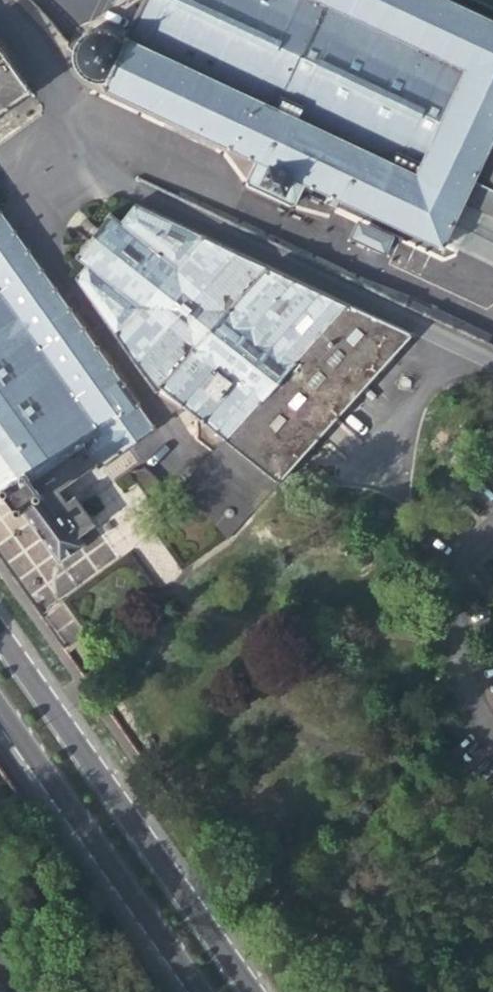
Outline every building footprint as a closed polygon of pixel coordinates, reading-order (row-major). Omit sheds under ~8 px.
[(127,44),(124,40),(118,34),(112,32),(105,30),(100,31),(94,33),(88,36),(82,43),(79,51),(78,59),(79,66),(80,69),(84,75),(88,79),(91,81),(98,83),(101,84),(108,83),(106,89),(258,162),(249,180),(253,189),(289,206),(297,205),(307,185),(442,250),(446,242),(492,264),(492,21),(449,0),(148,0),(127,44)] [(32,95),(0,49),(0,118),(32,95)] [(151,537),(40,617),(66,654),(228,538),(429,317),(265,243),(249,259),(136,207),(120,227),(111,219),(76,262),(86,270),(76,281),(158,396),(192,414),(196,419),(199,426),(199,432),(198,437),(216,449),(178,492),(149,464),(135,470),(114,483),(151,537)] [(35,610),(58,595),(55,589),(53,581),(53,574),(56,566),(62,558),(81,546),(76,538),(97,523),(77,494),(69,500),(61,488),(96,463),(101,469),(153,431),(0,214),(0,561),(35,610)] [(359,220),(351,239),(387,253),(395,234),(359,220)]
